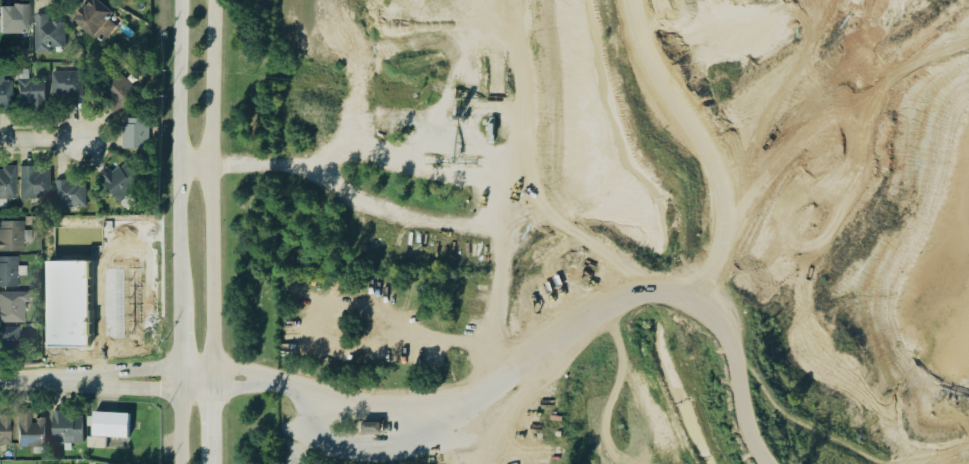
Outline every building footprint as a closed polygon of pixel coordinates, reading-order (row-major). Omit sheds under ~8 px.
[(82,6),(81,5),(74,13),(75,13),(71,18),(92,35),(93,33),(101,40),(114,25),(106,18),(112,11),(100,0),(88,0),(82,6)] [(0,5),(12,5),(12,2),(25,2),(26,31),(0,32),(0,5)] [(33,13),(34,51),(48,50),(48,46),(64,45),(63,19),(47,20),(46,13),(33,13)] [(10,112),(0,112),(0,68),(1,68),(1,78),(10,78),(10,112)] [(101,101),(120,118),(142,92),(116,69),(98,89),(106,96),(101,101)] [(82,97),(81,70),(51,71),(52,98),(82,97)] [(31,110),(43,110),(43,79),(28,80),(28,76),(15,77),(15,82),(16,82),(16,107),(27,106),(27,100),(31,100),(31,110)] [(122,118),(123,148),(149,147),(148,117),(122,118)] [(101,180),(121,202),(137,188),(131,182),(138,176),(123,160),(101,180)] [(13,197),(0,197),(0,168),(3,164),(13,163),(13,197)] [(18,164),(29,164),(30,169),(48,169),(49,197),(18,197),(18,164)] [(53,179),(73,178),(74,183),(84,183),(84,205),(52,206),(53,179)] [(8,219),(0,219),(0,248),(8,247),(22,248),(22,240),(19,239),(21,236),(22,219),(8,219)] [(3,285),(0,285),(0,255),(15,254),(16,284),(3,285)] [(22,321),(0,321),(0,290),(27,289),(27,299),(24,300),(22,301),(22,305),(23,308),(22,321)] [(0,326),(0,347),(18,346),(18,326),(0,326)] [(45,417),(32,417),(32,409),(18,409),(17,446),(45,446),(45,417)] [(53,443),(83,442),(83,415),(66,415),(66,409),(52,409),(53,443)] [(87,447),(128,449),(129,412),(94,411),(93,436),(88,436),(87,447)] [(10,442),(9,414),(0,414),(0,442),(10,442)] [(361,432),(361,421),(378,421),(378,432),(361,432)]
